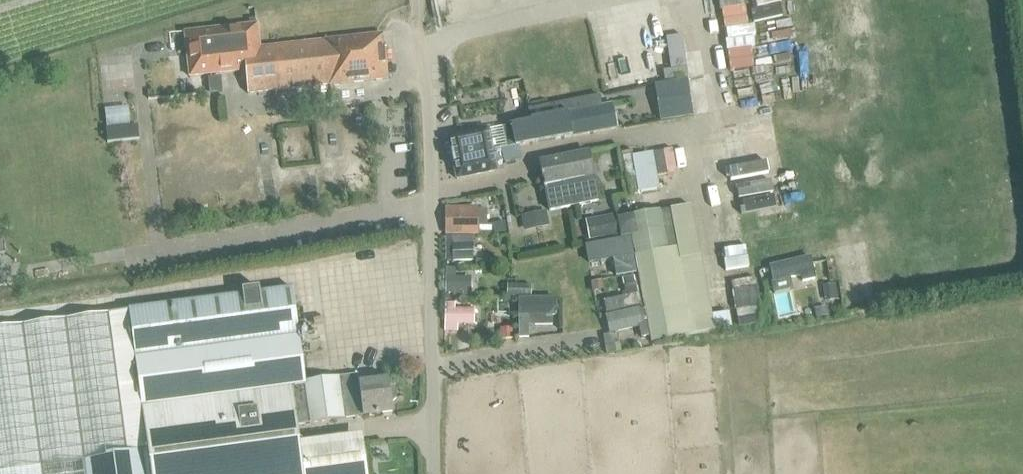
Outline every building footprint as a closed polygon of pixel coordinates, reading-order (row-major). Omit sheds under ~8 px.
[(187,77),(246,71),(248,94),(329,86),(330,87),(388,80),(382,35),(324,40),(324,41),(260,48),(258,23),(183,30),(187,77)] [(221,78),(208,79),(210,94),(223,93),(221,78)] [(686,78),(677,79),(654,83),(659,120),(692,115),(686,78)] [(530,121),(510,125),(514,145),(514,146),(518,145),(611,129),(617,128),(613,102),(601,104),(599,95),(563,101),(565,113),(530,120),(530,121)] [(107,128),(106,128),(107,142),(139,139),(138,125),(131,126),(107,128)] [(483,130),(452,137),(454,147),(460,180),(485,175),(498,172),(497,164),(494,153),(500,152),(499,148),(514,145),(510,125),(490,129),(483,130)] [(589,153),(540,162),(549,211),(598,202),(589,153)] [(764,167),(769,195),(761,196),(762,206),(771,204),(773,212),(789,209),(780,163),(764,167)] [(645,308),(647,323),(651,342),(714,331),(691,204),(628,215),(632,235),(639,275),(643,300),(645,308)] [(448,209),(446,235),(473,235),(475,235),(476,234),(492,234),(492,225),(486,225),(486,210),(478,210),(448,209)] [(520,215),(523,231),(549,226),(546,210),(520,215)] [(620,238),(632,235),(628,215),(617,217),(616,214),(585,219),(588,241),(620,235),(620,238)] [(505,221),(494,223),(495,232),(506,231),(505,221)] [(453,261),(453,262),(473,261),(473,235),(446,235),(445,261),(453,261)] [(585,245),(588,262),(611,258),(631,255),(634,254),(631,237),(585,245)] [(635,274),(631,255),(611,258),(615,277),(635,274)] [(483,259),(475,259),(475,267),(483,266),(483,259)] [(768,269),(772,283),(795,278),(796,284),(804,282),(802,276),(813,273),(810,259),(768,269)] [(456,277),(456,268),(446,268),(445,301),(449,301),(449,294),(454,294),(454,296),(472,296),(472,277),(456,277)] [(639,301),(643,300),(639,275),(621,278),(625,295),(603,300),(606,312),(640,305),(639,301)] [(732,280),(738,325),(760,322),(759,313),(761,313),(756,276),(732,280)] [(601,281),(593,282),(595,291),(603,289),(601,281)] [(530,285),(508,285),(508,297),(518,297),(530,297),(530,285)] [(0,330),(0,473),(367,473),(364,444),(300,453),(297,425),(363,417),(394,413),(392,401),(393,401),(396,399),(397,396),(396,392),(394,390),(391,388),(390,388),(389,380),(360,383),(358,375),(306,382),(293,289),(129,310),(129,312),(0,330)] [(530,297),(518,297),(518,316),(518,337),(529,337),(529,325),(529,316),(552,315),(556,315),(556,297),(530,297)] [(475,324),(475,310),(455,309),(455,300),(451,300),(451,303),(445,303),(444,331),(457,331),(457,324),(475,324)] [(642,324),(647,323),(645,308),(639,309),(638,308),(605,315),(609,334),(643,327),(642,324)] [(827,308),(815,309),(816,317),(828,315),(827,308)] [(512,328),(500,329),(501,339),(513,338),(512,328)]
